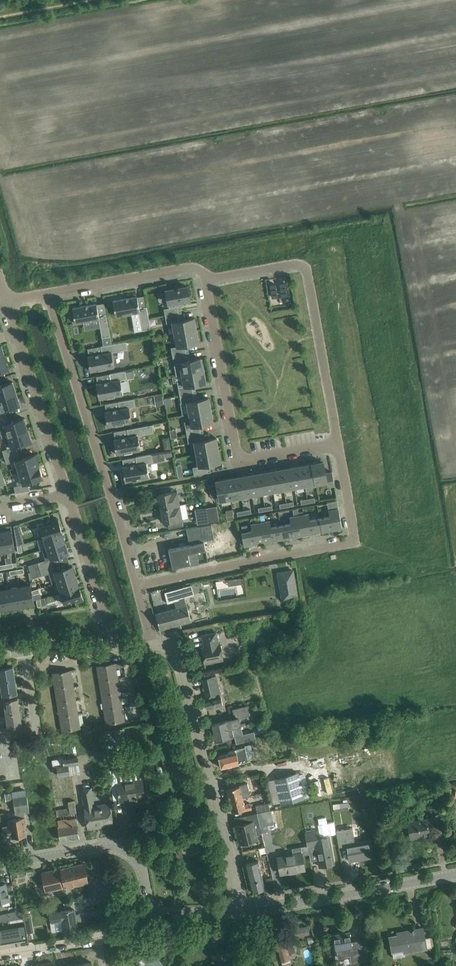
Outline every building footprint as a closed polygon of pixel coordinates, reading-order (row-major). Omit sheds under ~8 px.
[(184,304),(183,301),(190,299),(188,287),(179,288),(179,287),(177,288),(178,288),(166,291),(169,308),(164,308),(165,315),(179,313),(178,306),(186,305),(186,304),(184,304)] [(137,296),(113,301),(116,316),(139,312),(143,330),(151,329),(147,306),(139,308),(137,296)] [(97,304),(72,308),(75,323),(99,319),(102,338),(110,336),(106,314),(99,315),(97,304)] [(180,320),(179,313),(165,315),(167,323),(173,322),(175,334),(198,330),(198,329),(197,330),(196,323),(195,324),(194,318),(180,320)] [(198,330),(175,334),(177,346),(171,347),(172,355),(186,353),(185,345),(198,343),(197,337),(198,337),(197,331),(198,330)] [(87,356),(90,371),(114,367),(112,352),(128,349),(126,341),(101,346),(102,353),(87,356)] [(188,360),(186,353),(172,355),(176,376),(183,374),(182,374),(205,370),(205,369),(204,370),(203,363),(202,364),(201,358),(188,360)] [(5,357),(0,359),(0,372),(8,369),(5,357)] [(111,381),(96,384),(99,399),(123,394),(121,380),(127,379),(134,377),(133,370),(126,372),(126,371),(109,374),(111,381)] [(205,370),(182,374),(183,374),(184,380),(177,381),(180,395),(193,393),(192,385),(205,382),(204,377),(205,377),(204,370),(205,370)] [(16,393),(12,382),(0,385),(0,398),(16,393)] [(16,393),(0,398),(0,418),(7,416),(5,410),(20,405),(16,393)] [(195,400),(193,393),(180,395),(181,403),(188,402),(190,414),(212,410),(212,409),(211,409),(210,403),(209,403),(208,398),(195,400)] [(163,394),(155,396),(157,406),(165,404),(163,394)] [(105,411),(108,427),(132,422),(129,408),(136,407),(134,399),(118,401),(119,409),(105,411)] [(212,410),(190,414),(192,426),(185,427),(187,435),(201,432),(199,425),(213,422),(212,417),(213,416),(212,410)] [(7,416),(0,418),(0,426),(4,424),(8,436),(28,430),(24,418),(9,423),(7,416)] [(114,439),(116,454),(141,450),(138,435),(154,432),(152,424),(127,429),(128,436),(114,439)] [(31,442),(28,430),(8,436),(10,442),(5,443),(7,449),(2,450),(4,457),(18,453),(16,446),(31,442)] [(202,440),(201,432),(187,435),(188,443),(195,442),(197,454),(220,450),(220,449),(219,449),(218,443),(216,443),(215,438),(202,440)] [(220,462),(219,457),(220,456),(219,450),(220,450),(197,454),(199,466),(193,467),(194,475),(211,472),(211,471),(208,472),(207,465),(220,462)] [(20,459),(18,453),(4,457),(7,464),(11,462),(13,468),(17,466),(19,472),(39,466),(35,454),(20,459)] [(122,467),(125,482),(149,477),(147,463),(153,462),(152,454),(135,457),(137,464),(122,467)] [(316,483),(312,462),(311,462),(312,463),(306,464),(306,465),(302,466),(302,464),(301,464),(305,485),(316,483)] [(334,485),(332,472),(325,473),(323,462),(319,463),(318,462),(312,463),(312,462),(316,483),(326,481),(328,487),(334,485)] [(305,485),(301,464),(301,466),(297,467),(297,465),(291,467),(291,466),(294,487),(305,485)] [(43,478),(39,466),(19,472),(23,484),(14,487),(16,493),(30,490),(28,483),(43,478)] [(294,487),(291,466),(290,466),(290,467),(284,468),(285,469),(281,470),(280,468),(284,488),(294,487)] [(284,488),(280,468),(280,470),(276,470),(276,469),(270,470),(269,470),(273,490),(284,488)] [(273,490),(269,470),(269,471),(263,472),(263,473),(260,474),(259,471),(259,472),(263,492),(273,490)] [(263,492),(259,472),(258,472),(259,474),(255,474),(255,473),(249,474),(249,473),(248,474),(252,494),(263,492)] [(252,494),(248,474),(242,475),(242,477),(238,477),(238,475),(237,475),(241,496),(252,494)] [(241,496),(237,475),(237,478),(234,478),(233,477),(227,478),(227,477),(231,498),(241,496)] [(231,498),(227,477),(226,477),(227,478),(221,479),(221,481),(216,481),(220,500),(231,498)] [(180,505),(177,491),(171,492),(159,494),(161,508),(180,505)] [(183,526),(180,505),(161,508),(164,522),(164,523),(168,522),(169,528),(183,526)] [(219,520),(217,506),(207,508),(209,522),(219,520)] [(209,522),(207,508),(197,509),(199,523),(209,522)] [(342,528),(339,508),(329,510),(330,516),(320,518),(322,532),(342,528)] [(322,532),(320,518),(310,520),(309,514),(299,515),(303,535),(322,532)] [(303,535),(299,515),(290,517),(291,523),(281,525),(283,539),(303,535)] [(40,527),(44,538),(62,532),(58,518),(50,520),(51,523),(40,527)] [(230,532),(230,521),(222,521),(222,532),(230,532)] [(283,539),(281,525),(271,527),(270,521),(260,522),(264,542),(283,539)] [(264,542),(260,522),(251,524),(252,530),(242,532),(244,546),(264,542)] [(211,524),(201,526),(203,540),(214,538),(211,524)] [(190,544),(168,549),(172,567),(190,563),(191,566),(200,564),(197,551),(205,549),(203,540),(201,526),(186,528),(190,544)] [(15,549),(11,530),(0,532),(4,551),(15,549)] [(65,542),(62,532),(44,538),(47,547),(47,548),(65,542)] [(68,553),(65,542),(47,548),(47,547),(42,549),(46,560),(38,562),(40,569),(53,565),(51,558),(68,553)] [(55,571),(53,565),(40,569),(42,576),(54,572),(58,582),(76,576),(72,566),(55,571)] [(283,600),(297,597),(293,570),(278,573),(283,600)] [(79,587),(76,576),(58,582),(61,592),(79,587)] [(31,585),(20,587),(23,605),(34,604),(31,585)] [(23,605),(20,587),(9,589),(12,607),(23,605)] [(84,600),(79,587),(61,592),(64,603),(75,599),(76,603),(84,600)] [(9,589),(0,590),(0,600),(2,609),(12,607),(9,589)] [(191,620),(188,611),(184,597),(179,599),(179,600),(174,601),(176,608),(156,613),(160,629),(191,620)] [(223,659),(220,644),(218,645),(216,633),(203,635),(205,647),(201,648),(204,663),(223,659)] [(118,677),(115,663),(97,666),(98,673),(100,673),(101,680),(118,677)] [(13,666),(0,668),(0,677),(1,682),(15,680),(13,666)] [(73,685),(71,670),(53,673),(54,681),(56,680),(57,687),(73,685)] [(120,692),(118,677),(101,680),(99,680),(101,688),(102,687),(103,694),(120,692)] [(223,705),(219,687),(218,685),(214,686),(212,677),(202,679),(207,698),(205,699),(207,709),(223,705)] [(17,693),(15,680),(1,682),(3,695),(17,693)] [(76,699),(73,685),(57,687),(55,687),(56,695),(58,695),(59,701),(76,699)] [(122,706),(120,692),(103,694),(102,694),(103,702),(105,702),(106,708),(106,709),(122,706)] [(20,712),(18,698),(4,701),(6,714),(20,712)] [(78,713),(76,699),(59,701),(57,701),(59,709),(60,709),(61,715),(61,716),(78,713)] [(125,720),(122,706),(106,709),(106,708),(104,708),(105,716),(107,716),(108,722),(106,723),(125,720)] [(213,733),(241,726),(239,718),(249,715),(247,706),(233,709),(235,719),(230,720),(211,724),(213,733)] [(22,725),(20,712),(6,714),(8,727),(22,725)] [(80,728),(78,713),(61,716),(61,715),(60,716),(61,723),(63,723),(64,730),(62,730),(80,728)] [(243,734),(241,726),(213,733),(215,741),(234,736),(236,744),(255,739),(253,731),(243,734)] [(126,729),(116,731),(118,742),(128,740),(126,729)] [(328,735),(312,738),(313,744),(329,740),(328,735)] [(243,763),(240,748),(228,751),(229,753),(219,755),(222,768),(243,763)] [(145,799),(141,774),(140,769),(140,770),(140,771),(122,774),(122,772),(121,773),(117,749),(107,751),(110,769),(109,769),(110,775),(114,800),(119,799),(120,801),(136,798),(136,801),(145,799)] [(80,772),(77,757),(63,759),(64,765),(57,766),(59,776),(80,772)] [(299,772),(274,778),(280,804),(305,797),(299,772)] [(243,798),(241,790),(247,789),(246,783),(239,785),(239,786),(227,789),(230,801),(243,798)] [(92,788),(81,790),(86,816),(87,826),(113,822),(112,812),(111,806),(91,809),(89,798),(93,797),(92,788)] [(26,834),(24,824),(26,823),(24,810),(29,809),(27,797),(14,799),(17,817),(9,819),(11,826),(4,827),(5,836),(12,835),(13,837),(14,836),(15,837),(19,837),(20,835),(26,834)] [(252,808),(251,803),(245,805),(243,798),(230,801),(232,812),(245,809),(245,810),(252,808)] [(255,806),(257,813),(270,809),(268,802),(255,806)] [(270,809),(264,811),(267,824),(274,823),(270,809)] [(257,839),(255,829),(261,827),(257,813),(245,815),(247,822),(235,825),(240,844),(242,843),(243,845),(251,843),(251,841),(257,839)] [(428,825),(433,825),(434,828),(441,826),(439,814),(432,815),(432,818),(427,819),(408,823),(411,837),(430,834),(428,825)] [(79,837),(77,827),(76,823),(75,823),(74,818),(67,819),(65,818),(57,820),(61,840),(79,837)] [(334,863),(329,837),(320,838),(318,830),(305,832),(308,845),(316,844),(320,866),(334,863)] [(371,855),(369,845),(368,841),(355,844),(354,838),(352,839),(351,831),(345,832),(344,830),(336,831),(339,847),(347,845),(350,861),(355,860),(354,858),(371,855)] [(277,852),(275,838),(267,840),(270,854),(277,852)] [(304,869),(303,859),(302,854),(278,858),(281,873),(304,869)] [(265,889),(259,861),(245,864),(252,892),(265,889)] [(88,882),(84,863),(61,868),(42,872),(46,891),(88,882)] [(3,906),(2,902),(9,901),(8,893),(6,883),(0,884),(0,906),(3,906)] [(80,920),(79,913),(76,914),(74,901),(63,903),(64,909),(60,910),(59,907),(50,909),(52,921),(62,920),(64,931),(78,928),(77,920),(80,920)] [(0,929),(0,943),(28,938),(25,925),(0,929)] [(404,934),(390,936),(391,946),(392,952),(393,957),(405,955),(404,950),(409,949),(410,952),(426,949),(426,948),(432,947),(430,937),(425,938),(424,937),(423,928),(414,929),(414,928),(412,928),(412,929),(404,931),(404,934)] [(349,931),(334,934),(335,944),(337,954),(338,957),(347,956),(351,955),(352,962),(361,960),(369,958),(368,952),(360,953),(358,942),(351,943),(349,931)] [(295,950),(293,942),(294,942),(291,933),(284,935),(284,934),(273,937),(274,937),(278,952),(280,960),(281,960),(282,964),(290,962),(289,958),(290,958),(288,952),(295,950)] [(152,951),(139,961),(143,965),(146,963),(148,965),(164,965),(152,951)]
